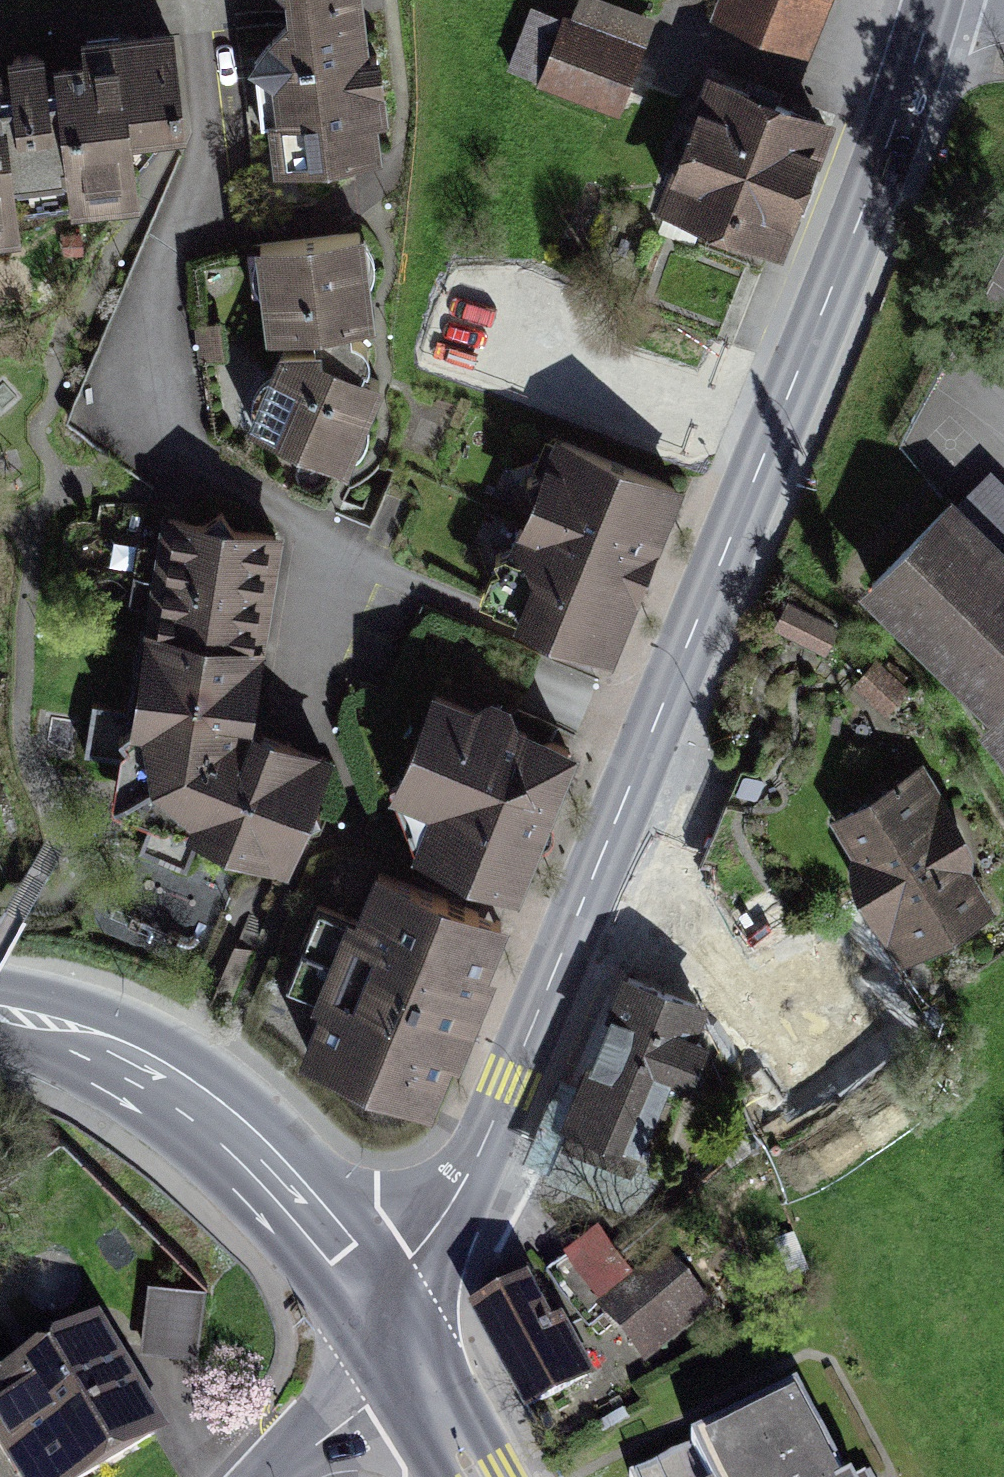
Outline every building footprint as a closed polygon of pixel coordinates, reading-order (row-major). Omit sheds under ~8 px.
[(313,17),(273,56),(278,164),(328,169),(401,159),(385,0),(311,0),(313,17)] [(723,16),(820,56),(843,0),(730,0),(723,16)] [(534,75),(562,15),(536,3),(508,63),(534,75)] [(0,41),(0,186),(108,175),(103,126),(172,119),(161,9),(71,18),(72,33),(0,41)] [(649,55),(573,21),(542,89),(618,123),(649,55)] [(843,121),(739,75),(682,203),(786,249),(843,121)] [(359,235),(260,248),(268,349),(374,332),(359,235)] [(394,380),(319,364),(273,363),(241,443),(348,494),(394,380)] [(694,487),(566,437),(504,596),(631,646),(694,487)] [(961,503),(876,582),(1003,714),(1003,545),(961,503)] [(159,575),(267,592),(276,535),(234,528),(221,510),(203,522),(168,518),(159,575)] [(150,631),(258,648),(267,592),(159,575),(150,631)] [(258,648),(150,631),(139,629),(127,706),(92,701),(84,752),(124,757),(153,812),(142,847),(186,864),(197,835),(280,868),(325,757),(257,728),(248,713),(258,648)] [(592,744),(448,690),(415,776),(460,793),(438,850),(538,887),(592,744)] [(995,724),(1003,735),(1003,717),(995,724)] [(839,818),(907,964),(1003,918),(1003,915),(937,772),(839,818)] [(521,919),(405,877),(338,1062),(454,1104),(521,919)] [(839,943),(746,1001),(794,1077),(887,1019),(839,943)] [(715,1007),(626,980),(579,1132),(667,1160),(715,1007)] [(685,1245),(601,1301),(642,1363),(727,1306),(685,1245)] [(146,1280),(143,1350),(199,1353),(203,1283),(146,1280)] [(553,1286),(491,1315),(532,1404),(595,1375),(553,1286)] [(0,1397),(0,1424),(30,1476),(119,1476),(186,1440),(123,1329),(0,1397)] [(650,1475),(651,1476),(860,1476),(818,1393),(650,1475)]
